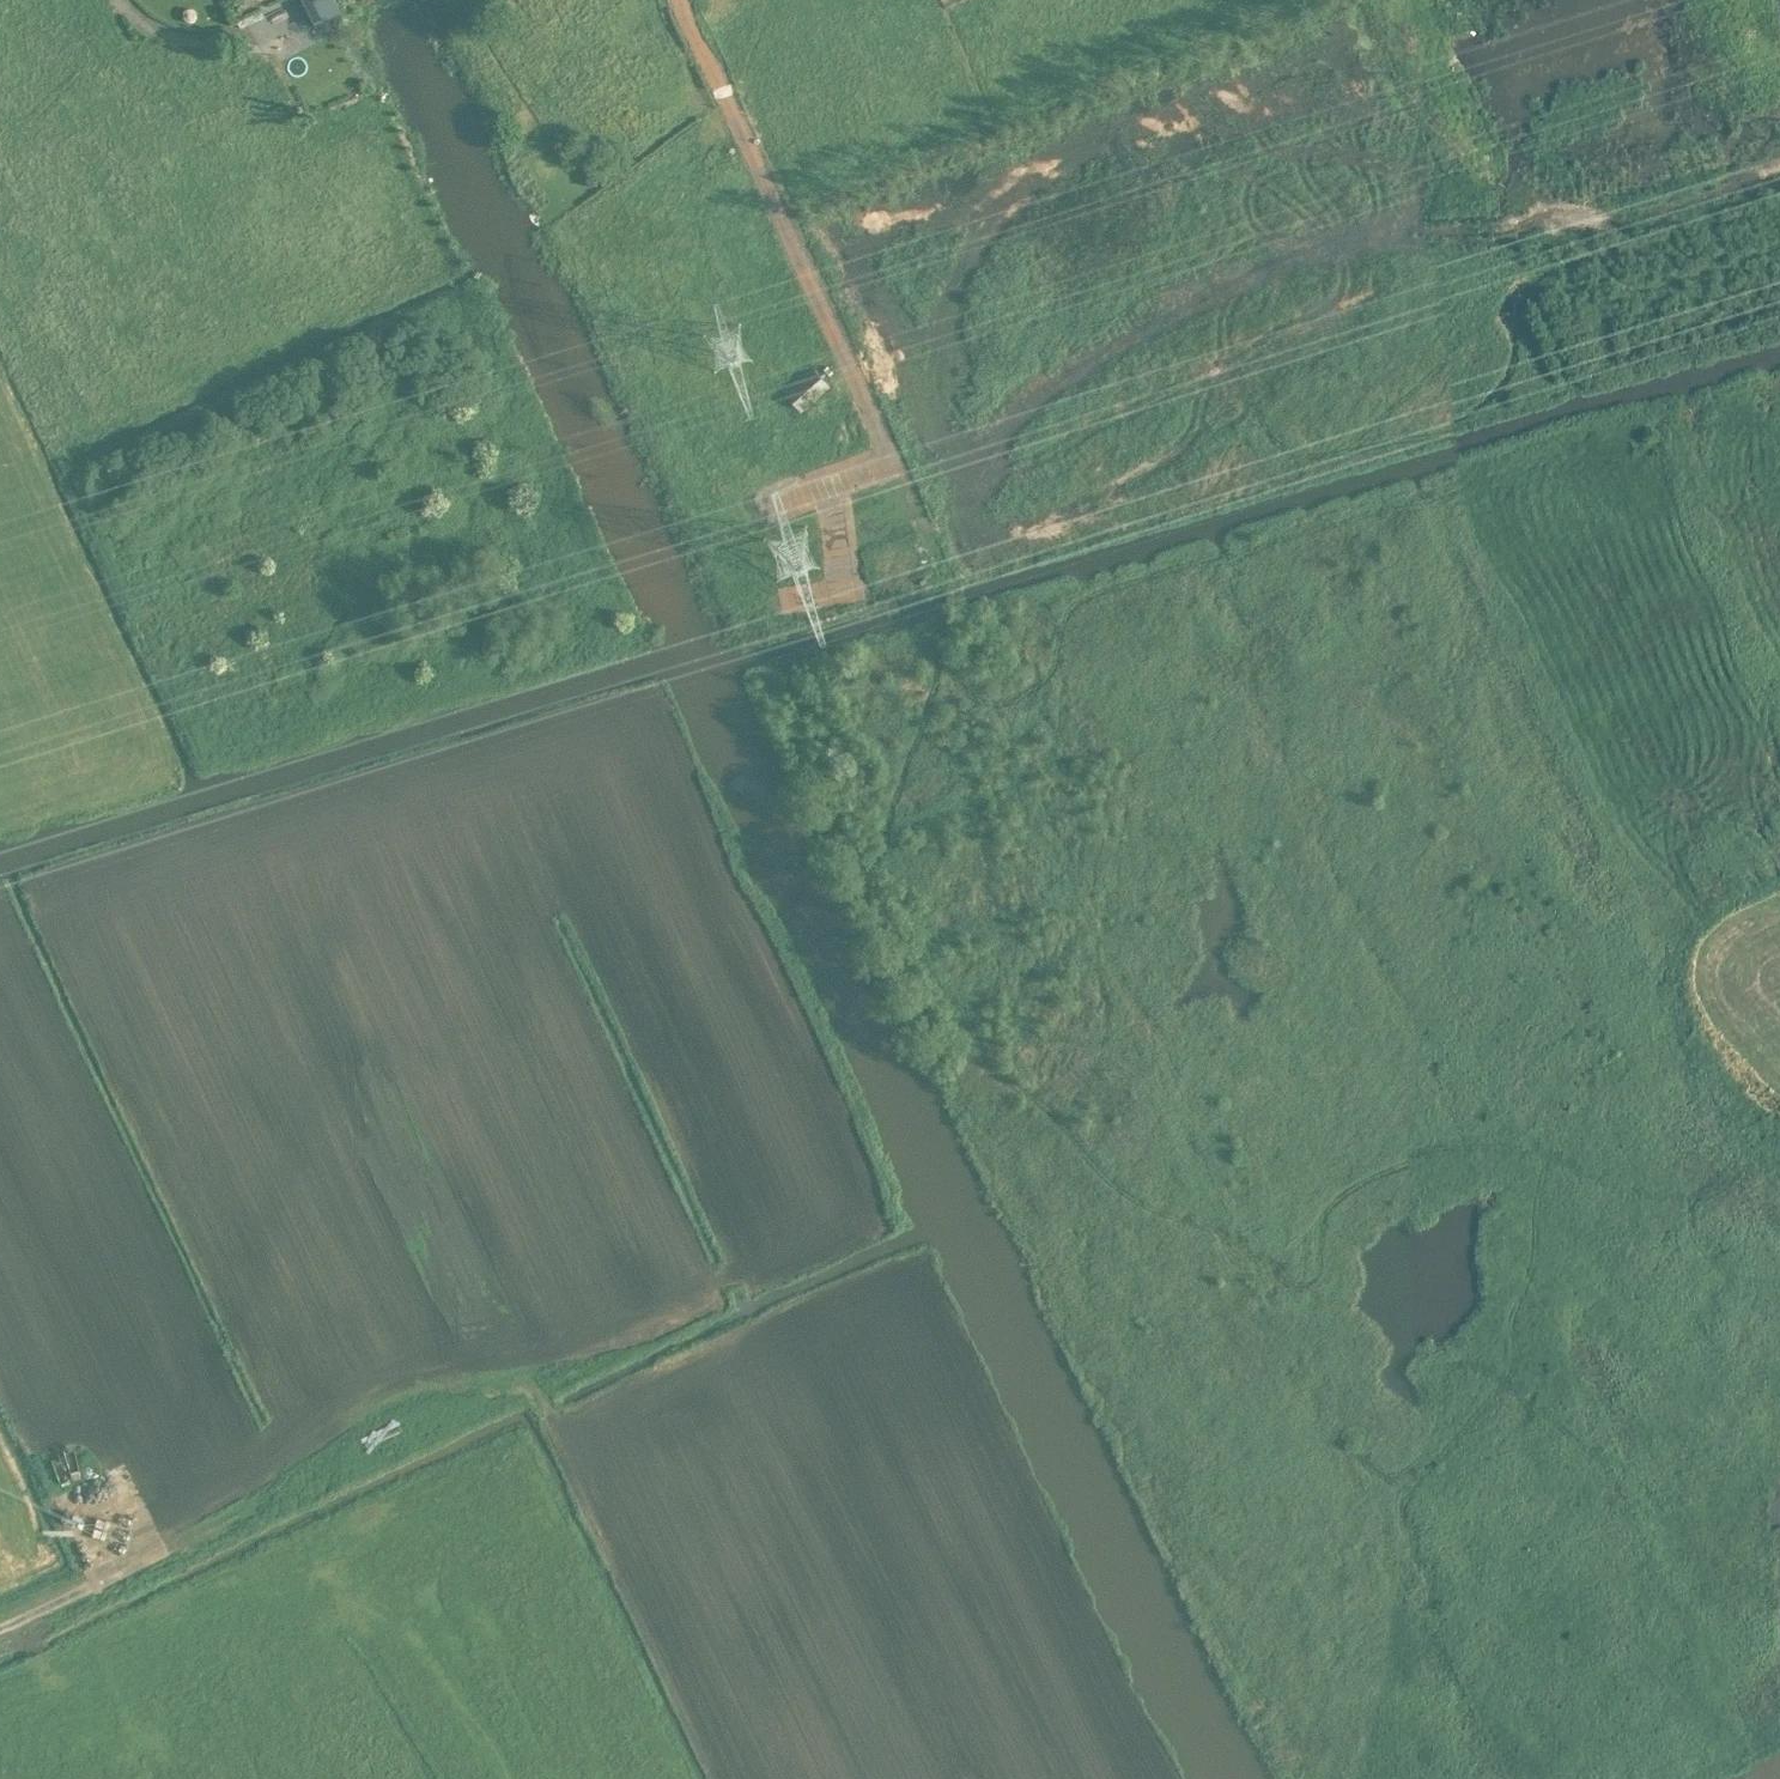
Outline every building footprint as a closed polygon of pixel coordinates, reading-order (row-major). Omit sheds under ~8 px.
[(827,389),(816,362),(781,377),(800,424),(836,410),(827,389)]
